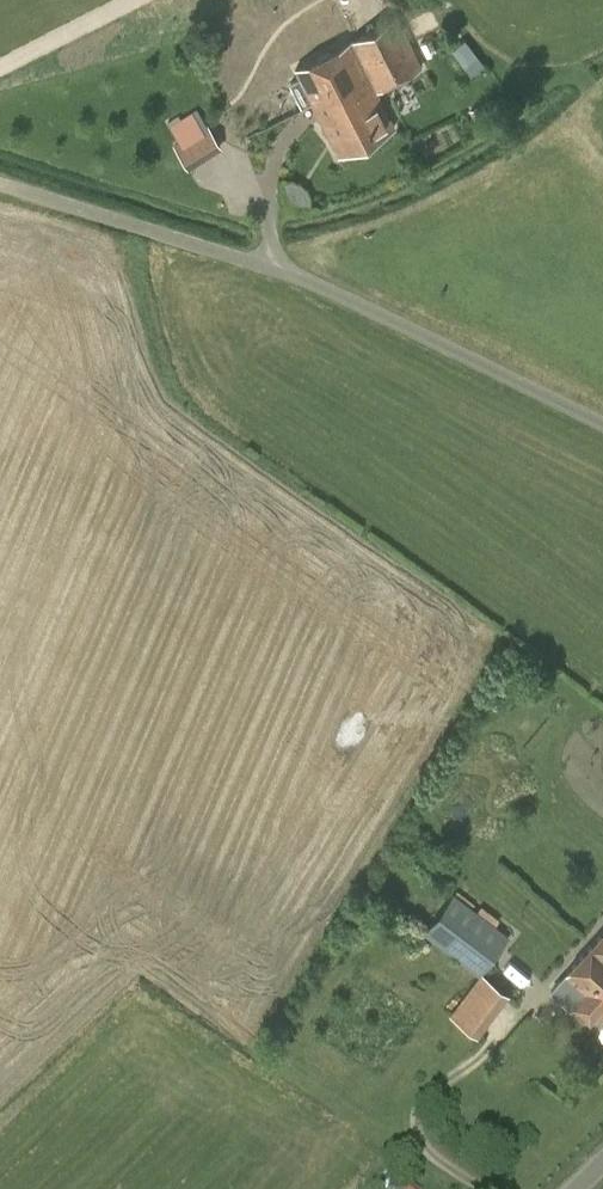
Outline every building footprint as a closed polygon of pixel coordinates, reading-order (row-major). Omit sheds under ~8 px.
[(350,40),(350,41),(294,69),(310,101),(346,83),(352,93),(372,84),(364,68),(410,43),(397,16),(350,40)] [(451,48),(472,74),(486,63),(465,37),(451,48)] [(346,83),(310,101),(338,155),(394,127),(375,90),(422,68),(410,43),(364,68),(372,84),(352,93),(346,83)] [(187,169),(222,148),(207,124),(173,145),(187,169)] [(422,933),(478,976),(450,1015),(486,1042),(545,965),(510,938),(511,938),(452,894),(422,933)] [(592,944),(602,954),(602,932),(592,944)] [(592,944),(551,990),(571,1008),(572,1006),(589,1021),(600,1009),(602,1011),(602,954),(592,944)]
